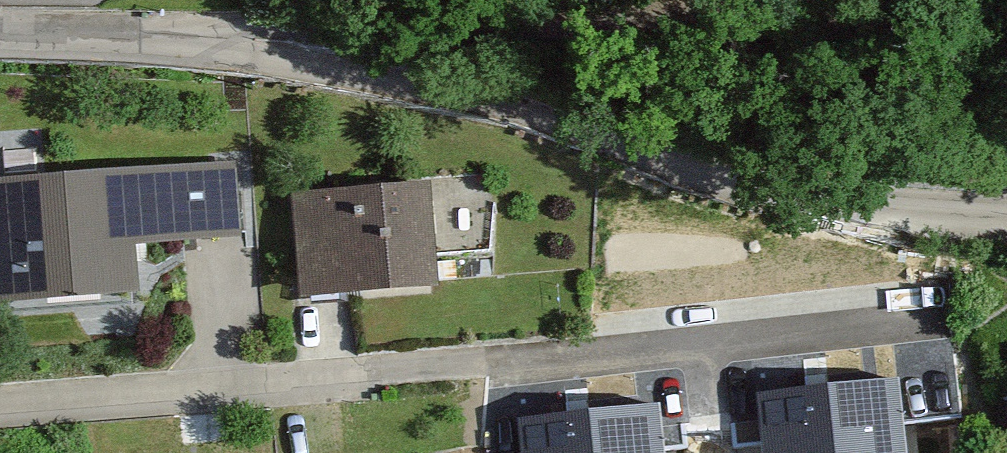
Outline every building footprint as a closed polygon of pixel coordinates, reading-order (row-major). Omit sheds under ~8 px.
[(127,267),(126,235),(214,234),(212,163),(0,167),(0,269),(127,267)] [(297,291),(431,283),(424,182),(291,190),(297,291)] [(897,382),(759,396),(765,452),(905,452),(897,382)] [(518,420),(522,452),(663,452),(657,405),(518,420)]
